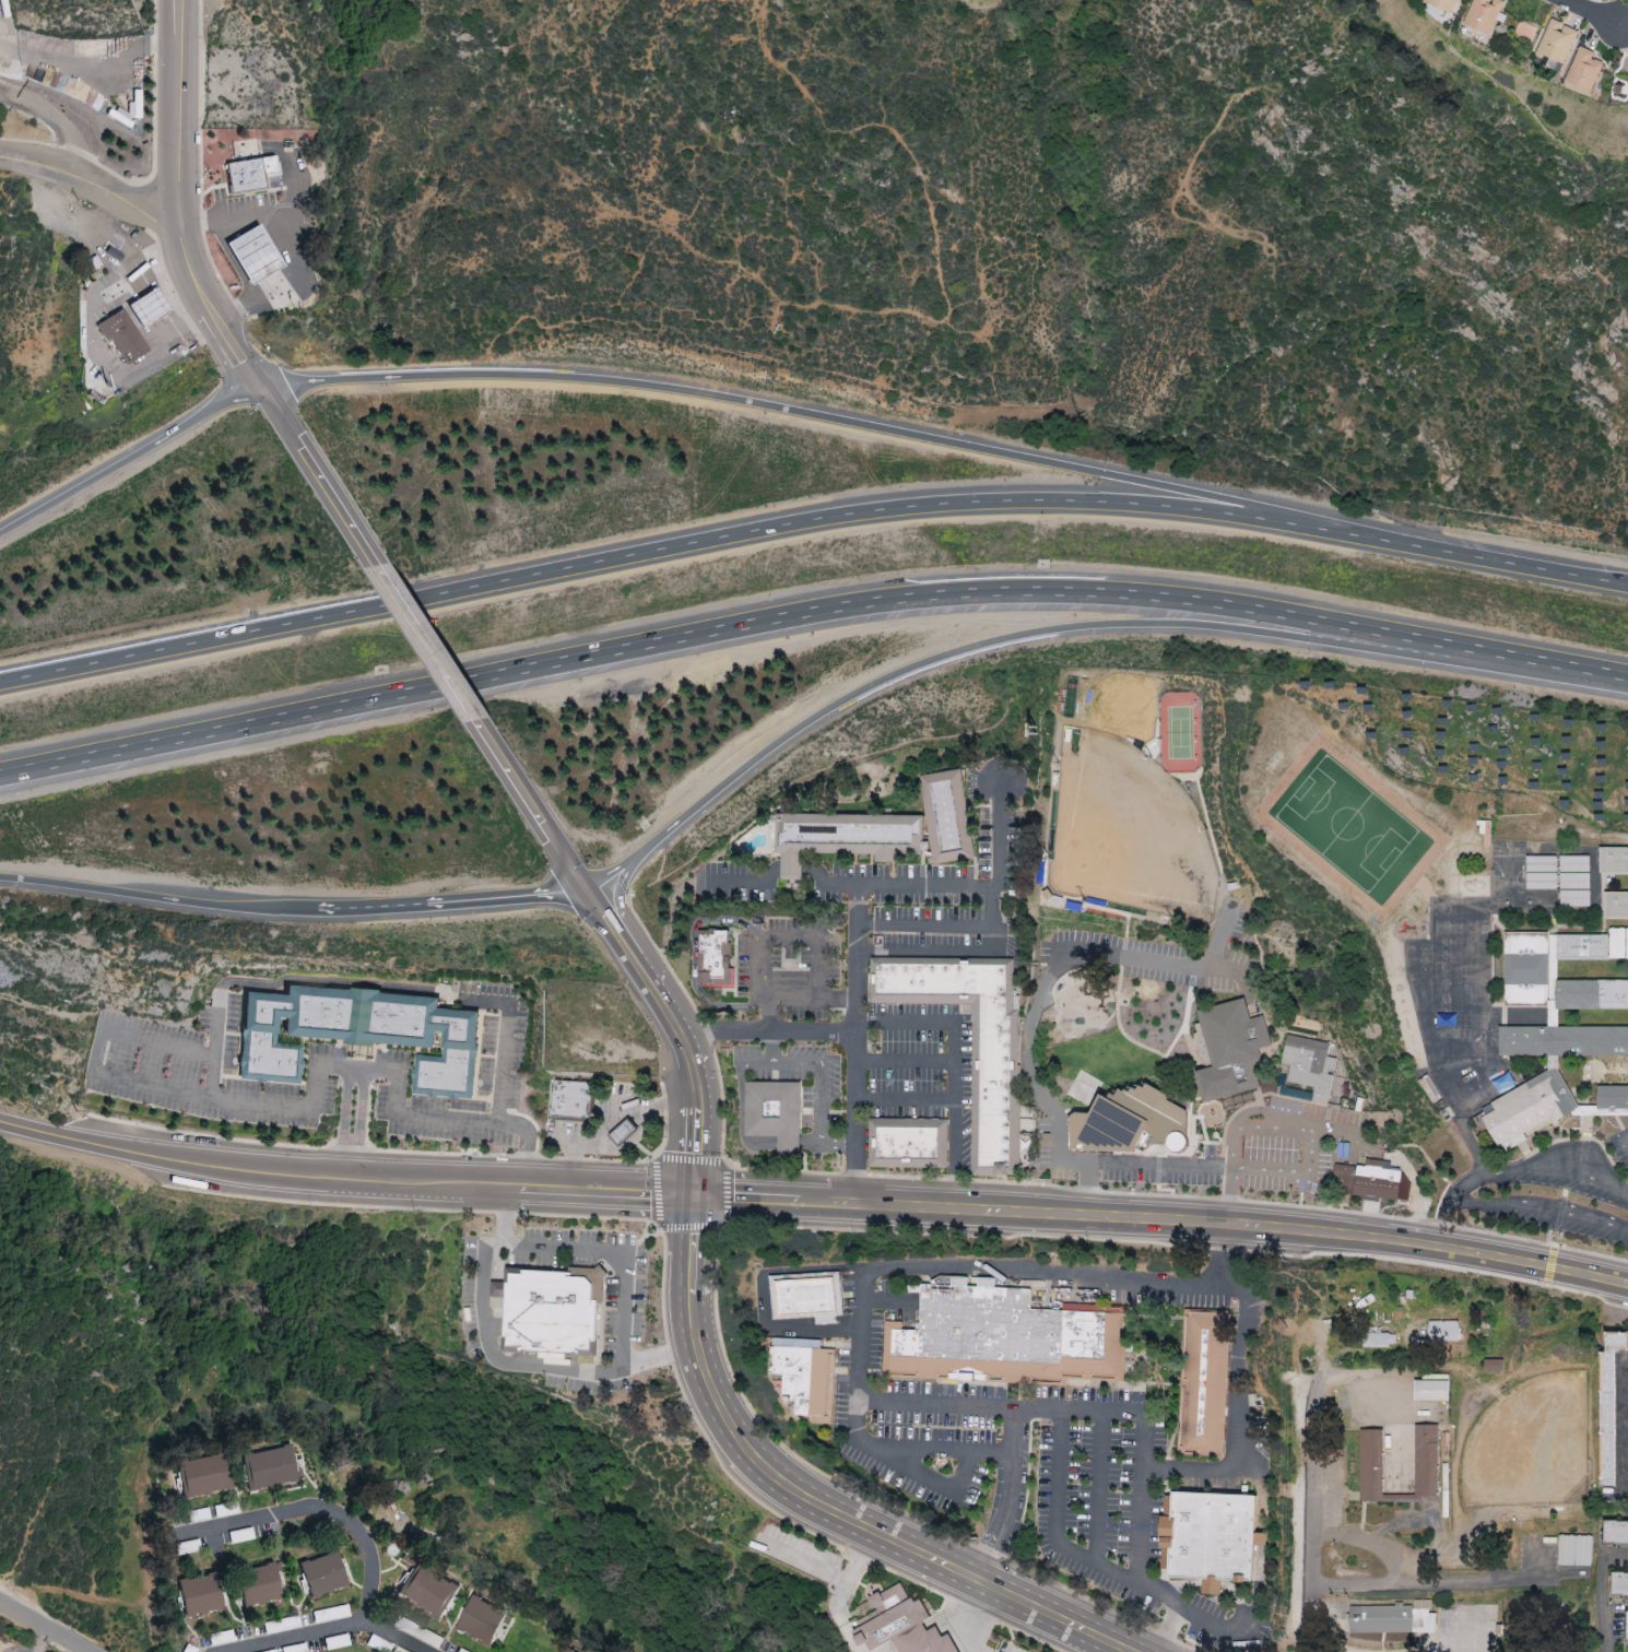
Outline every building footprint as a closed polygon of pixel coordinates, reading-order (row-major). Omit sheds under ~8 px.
[(1496,31),(1497,0),(1485,0),(1468,0),(1467,30),(1496,31)] [(1543,67),(1560,73),(1576,31),(1561,25),(1562,23),(1549,18),(1535,57),(1546,61),(1543,67)] [(1593,52),(1578,47),(1564,82),(1591,92),(1602,63),(1590,59),(1593,52)] [(227,165),(261,160),(267,188),(233,194),(227,165)] [(227,245),(259,226),(283,268),(252,284),(227,245)] [(130,305),(157,287),(173,311),(144,329),(130,305)] [(96,326),(122,308),(150,351),(128,365),(110,338),(105,340),(96,326)] [(922,778),(963,772),(977,857),(934,866),(922,778)] [(780,880),(801,881),(802,853),(877,854),(877,863),(897,863),(897,856),(922,856),(923,816),(774,813),(772,854),(780,853),(780,880)] [(1627,874),(1627,848),(1598,848),(1598,874),(1627,874)] [(1525,890),(1555,890),(1556,857),(1526,856),(1525,890)] [(1588,856),(1558,857),(1559,908),(1588,907),(1588,856)] [(1603,892),(1603,918),(1627,919),(1627,893),(1603,892)] [(1607,929),(1608,959),(1627,959),(1627,929),(1607,929)] [(699,933),(732,933),(732,987),(699,987),(699,933)] [(1555,981),(1555,961),(1606,961),(1606,934),(1503,934),(1503,1006),(1547,1006),(1547,1002),(1554,1002),(1554,1010),(1627,1010),(1627,981),(1555,981)] [(875,960),(1012,961),(1015,1178),(971,1176),(974,1005),(873,1004),(875,960)] [(239,1079),(247,992),(288,996),(291,986),(439,1000),(437,1011),(480,1015),(473,1100),(411,1092),(415,1059),(445,1061),(448,1034),(439,1032),(435,1052),(287,1036),(288,1020),(281,1019),(279,1043),(305,1047),(302,1082),(239,1079)] [(1193,1073),(1212,1067),(1196,1012),(1242,999),(1248,1019),(1261,1016),(1269,1045),(1258,1047),(1262,1061),(1249,1064),(1257,1089),(1202,1105),(1193,1073)] [(1627,1056),(1627,1027),(1498,1028),(1498,1057),(1627,1056)] [(1329,1043),(1285,1035),(1280,1066),(1289,1067),(1286,1083),(1313,1088),(1310,1104),(1326,1107),(1332,1074),(1333,1074),(1336,1059),(1326,1058),(1329,1043)] [(1489,1101),(1494,1112),(1482,1118),(1500,1155),(1527,1141),(1524,1135),(1551,1122),(1551,1123),(1578,1110),(1557,1068),(1489,1101)] [(555,1081),(593,1083),(591,1118),(553,1117),(555,1081)] [(748,1081),(802,1083),(799,1156),(779,1155),(779,1138),(745,1137),(748,1081)] [(1069,1113),(1088,1113),(1097,1096),(1146,1085),(1169,1096),(1166,1101),(1184,1111),(1185,1157),(1069,1152),(1069,1113)] [(1596,1086),(1596,1110),(1627,1111),(1627,1087),(1596,1086)] [(610,1137),(629,1121),(638,1132),(620,1148),(610,1137)] [(870,1122),(945,1124),(944,1171),(870,1169),(870,1122)] [(1335,1165),(1332,1195),(1407,1201),(1409,1180),(1400,1179),(1401,1171),(1382,1169),(1383,1161),(1365,1160),(1364,1167),(1335,1165)] [(512,1272),(597,1276),(592,1357),(507,1352),(512,1272)] [(777,1278),(842,1275),(846,1313),(839,1318),(838,1325),(819,1326),(817,1315),(780,1318),(777,1278)] [(884,1324),(919,1326),(923,1283),(1098,1291),(1098,1306),(1124,1308),(1122,1379),(1066,1377),(1066,1388),(881,1378),(884,1324)] [(1184,1312),(1227,1313),(1220,1459),(1180,1453),(1184,1312)] [(1427,1321),(1427,1342),(1458,1342),(1458,1321),(1427,1321)] [(1614,1350),(1627,1350),(1627,1331),(1605,1331),(1605,1352),(1600,1352),(1600,1486),(1614,1486),(1614,1350)] [(1395,1334),(1363,1333),(1362,1347),(1395,1347),(1395,1334)] [(775,1348),(836,1353),(833,1425),(798,1420),(797,1397),(788,1396),(788,1377),(775,1376),(775,1348)] [(1502,1372),(1502,1360),(1484,1360),(1483,1371),(1502,1372)] [(1413,1402),(1447,1402),(1448,1381),(1414,1380),(1413,1402)] [(1381,1429),(1359,1430),(1360,1502),(1382,1501),(1381,1429)] [(239,1453),(245,1490),(295,1481),(289,1444),(239,1453)] [(226,1488),(219,1452),(175,1461),(182,1497),(226,1488)] [(1173,1494),(1253,1498),(1249,1582),(1169,1578),(1173,1494)] [(1604,1523),(1604,1546),(1627,1546),(1627,1523),(1604,1523)] [(1591,1536),(1558,1535),(1557,1565),(1591,1566),(1591,1536)] [(347,1584),(334,1549),(296,1563),(310,1599),(347,1584)] [(235,1569),(241,1606),(279,1599),(274,1563),(235,1569)] [(457,1584),(413,1564),(398,1596),(442,1616),(457,1584)] [(221,1609),(215,1572),(176,1579),(183,1616),(221,1609)] [(1611,1574),(1611,1596),(1627,1596),(1627,1574),(1611,1574)] [(948,1633),(940,1637),(935,1626),(926,1631),(921,1621),(929,1618),(919,1597),(909,1602),(900,1583),(867,1598),(874,1612),(850,1624),(861,1645),(865,1643),(869,1651),(893,1640),(898,1651),(957,1651),(948,1633)] [(506,1611),(469,1595),(454,1629),(490,1645),(506,1611)] [(1348,1605),(1347,1632),(1434,1634),(1435,1614),(1429,1614),(1429,1600),(1413,1600),(1412,1606),(1348,1605)]
